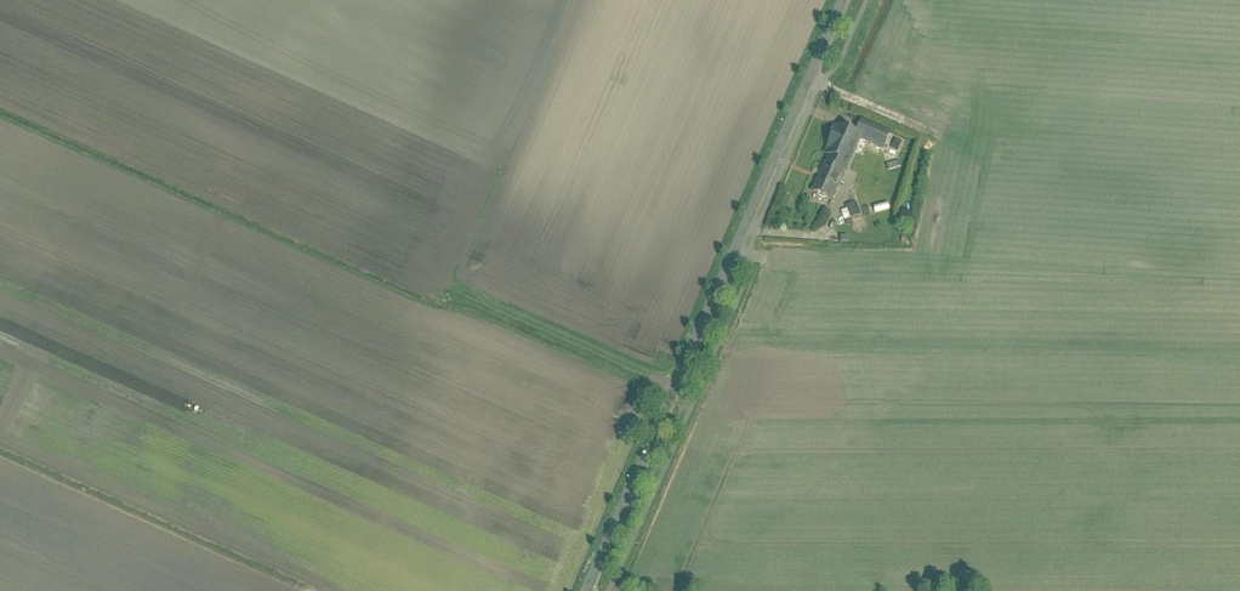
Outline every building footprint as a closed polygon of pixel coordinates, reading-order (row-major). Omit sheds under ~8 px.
[(895,140),(892,150),(899,152),(902,143),(895,140)] [(832,147),(809,199),(830,208),(853,156),(832,147)] [(840,211),(844,222),(861,216),(857,205),(840,211)]
